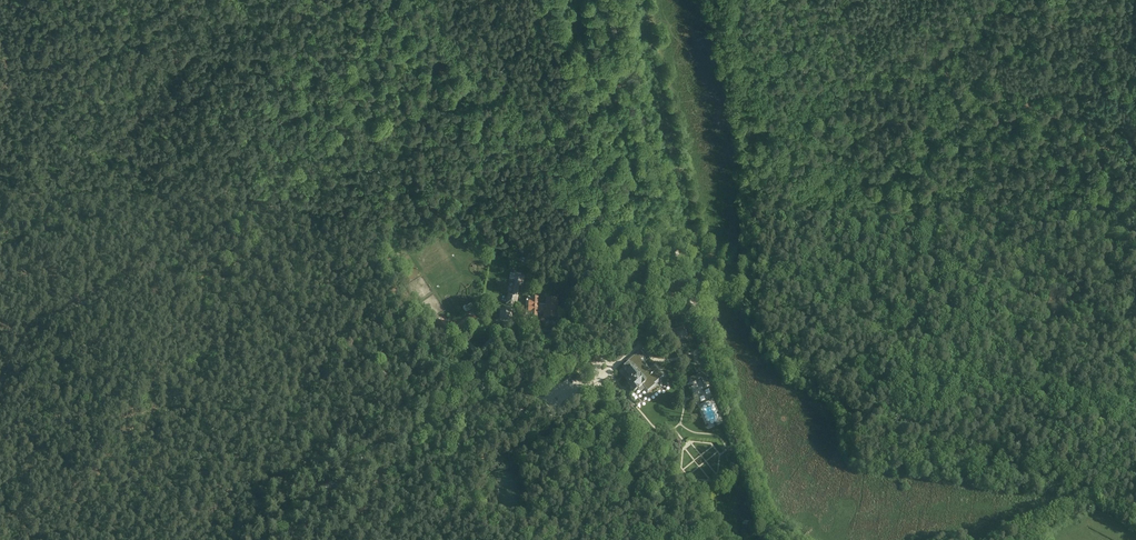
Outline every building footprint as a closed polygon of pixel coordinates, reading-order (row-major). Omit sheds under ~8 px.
[(508,294),(505,304),(516,306),(518,296),(517,296),(520,282),(523,283),(524,276),(510,273),(509,279),(514,280),(515,282),(512,295),(508,294)] [(532,298),(531,317),(537,317),(537,311),(543,311),(543,318),(545,318),(556,319),(558,319),(559,315),(557,315),(558,301),(545,300),(545,304),(537,304),(538,298),(532,298)] [(501,310),(500,320),(511,321),(511,311),(501,310)] [(684,327),(673,331),(676,340),(687,337),(684,327)] [(622,369),(619,371),(626,381),(629,384),(631,387),(630,388),(630,389),(632,390),(633,390),(634,389),(634,388),(636,391),(638,389),(640,391),(642,391),(644,389),(648,394),(658,385),(657,384),(666,377),(661,371),(660,369),(660,368),(659,368),(659,367),(655,363),(649,367),(643,361),(645,360),(639,353),(638,352),(638,351),(626,361),(628,363),(622,368),(622,369)] [(704,372),(696,375),(698,380),(701,379),(705,387),(709,385),(704,372)]
